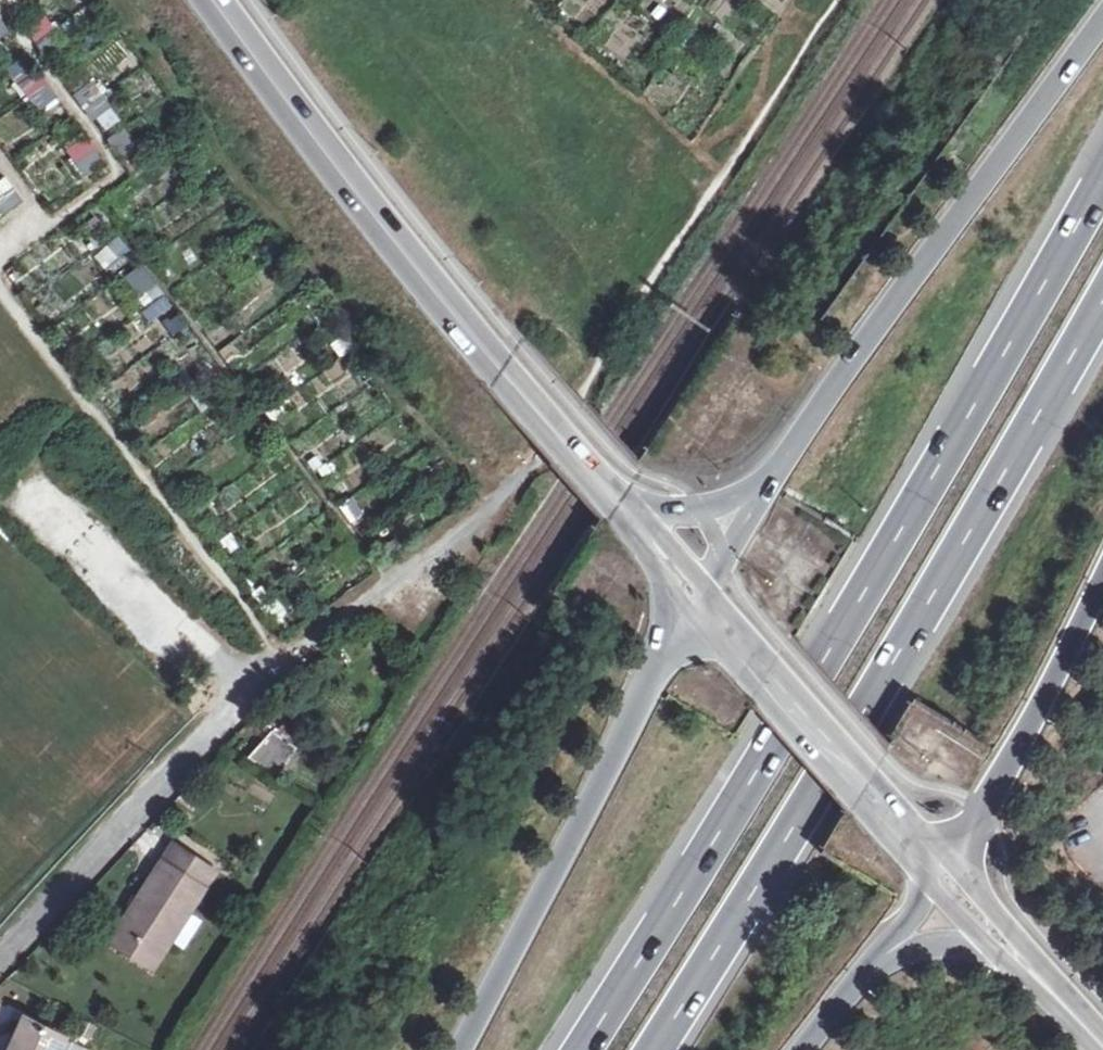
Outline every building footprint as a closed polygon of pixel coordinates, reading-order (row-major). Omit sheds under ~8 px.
[(42,12),(22,25),(33,43),(54,29),(42,12)] [(26,54),(5,68),(38,119),(59,105),(26,54)] [(87,106),(102,132),(118,123),(89,72),(68,84),(82,109),(87,106)] [(125,127),(108,136),(123,163),(139,154),(125,127)] [(84,136),(64,152),(84,177),(104,162),(84,136)] [(24,203),(5,176),(0,179),(0,213),(3,217),(24,203)] [(103,271),(130,255),(120,238),(93,253),(103,271)] [(153,322),(172,310),(143,265),(124,277),(153,322)] [(352,497),(338,507),(351,525),(365,515),(352,497)] [(250,760),(275,777),(300,741),(274,724),(250,760)] [(223,868),(175,835),(109,938),(157,967),(223,868)] [(24,1010),(6,1049),(64,1049),(72,1033),(24,1010)]
